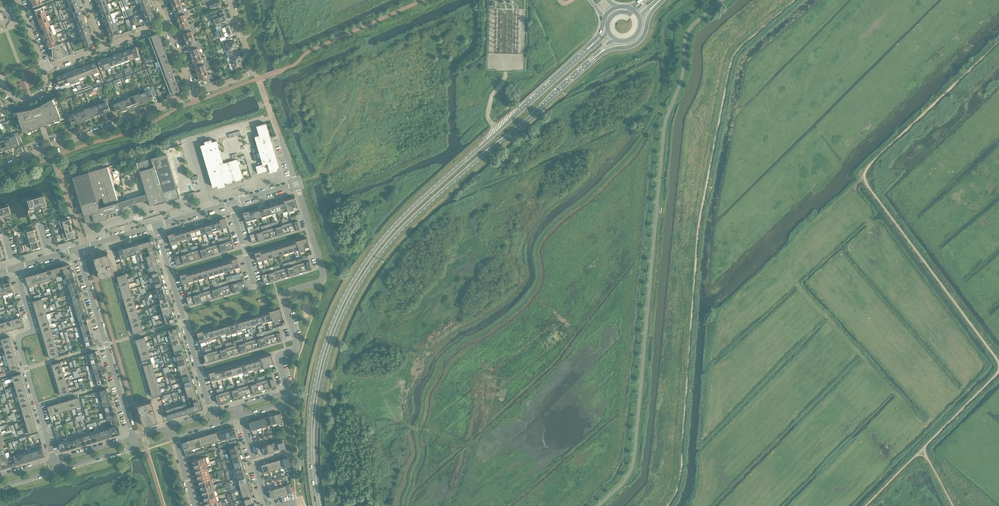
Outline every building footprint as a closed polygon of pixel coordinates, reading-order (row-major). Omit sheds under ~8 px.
[(220,4),(220,3),(219,0),(212,0),(210,1),(210,0),(202,0),(204,6),(208,4),(210,5),(211,9),(220,5),(220,4)] [(110,3),(98,7),(100,12),(109,9),(111,7),(110,3)] [(186,6),(183,7),(181,3),(172,6),(174,12),(177,11),(178,14),(187,10),(186,6)] [(70,13),(80,9),(78,4),(70,7),(68,8),(70,13)] [(36,14),(45,11),(43,6),(34,9),(36,14)] [(72,17),(82,13),(80,9),(70,13),(72,17)] [(186,16),(189,14),(187,10),(178,14),(179,16),(176,17),(178,23),(187,20),(186,16)] [(219,13),(218,10),(211,13),(216,27),(222,24),(221,22),(226,19),(226,18),(226,17),(226,15),(226,14),(225,13),(224,13),(223,11),(219,13)] [(36,14),(38,19),(47,16),(45,11),(36,14)] [(74,22),(84,18),(82,13),(72,17),(74,22)] [(147,24),(147,22),(155,19),(153,14),(145,17),(142,18),(144,25),(147,24)] [(75,27),(77,26),(86,23),(84,18),(74,22),(75,27)] [(192,23),(189,24),(187,20),(178,23),(180,29),(183,28),(184,31),(194,27),(192,23)] [(42,29),(50,25),(48,21),(40,24),(42,29)] [(108,31),(118,27),(116,23),(106,26),(108,31)] [(221,41),(222,41),(226,39),(225,36),(232,33),(229,25),(226,26),(224,24),(222,24),(216,27),(215,27),(221,41)] [(109,36),(120,32),(118,27),(108,31),(109,36)] [(192,32),(195,31),(194,27),(184,31),(185,33),(182,34),(184,40),(194,36),(192,32)] [(152,45),(161,42),(158,33),(147,37),(150,46),(152,45)] [(198,39),(195,41),(194,36),(184,40),(187,46),(189,45),(190,47),(200,44),(198,39)] [(85,45),(93,42),(91,37),(83,40),(85,45)] [(226,39),(222,41),(227,55),(232,53),(233,52),(231,50),(237,47),(234,40),(229,42),(227,38),(226,39)] [(49,48),(52,47),(57,44),(55,40),(47,43),(49,48)] [(163,47),(161,42),(152,45),(154,51),(163,47)] [(57,44),(52,47),(56,58),(57,58),(59,58),(60,57),(61,57),(63,56),(65,55),(66,54),(62,43),(57,44)] [(198,49),(202,48),(200,44),(190,47),(191,50),(188,51),(191,57),(200,53),(198,49)] [(134,58),(139,56),(136,47),(131,48),(134,57),(134,58)] [(154,51),(156,56),(165,52),(163,47),(154,51)] [(129,58),(134,57),(131,48),(126,50),(129,58)] [(156,56),(158,61),(167,58),(165,52),(156,56)] [(205,56),(202,57),(200,53),(191,57),(193,63),(196,62),(197,64),(206,60),(205,56)] [(239,53),(233,56),(232,53),(227,55),(224,56),(225,59),(230,57),(234,69),(243,66),(240,58),(241,58),(239,53)] [(158,61),(160,66),(169,63),(167,58),(158,61)] [(101,71),(106,69),(106,67),(102,59),(97,61),(101,71)] [(205,66),(208,65),(206,60),(197,64),(198,67),(195,68),(197,74),(206,70),(205,66)] [(93,74),(99,72),(95,62),(90,64),(93,72),(93,74)] [(162,72),(171,68),(169,63),(160,66),(159,67),(158,68),(160,72),(161,72),(162,72)] [(162,72),(164,77),(173,74),(171,68),(162,72)] [(71,71),(75,83),(80,81),(79,78),(76,69),(71,71)] [(211,73),(208,74),(206,70),(197,74),(199,80),(202,79),(203,81),(213,78),(211,73)] [(71,71),(66,73),(69,81),(71,84),(75,83),(71,71)] [(66,73),(61,75),(64,83),(66,86),(71,84),(69,81),(66,73)] [(175,79),(173,74),(164,77),(166,83),(175,79)] [(64,83),(61,75),(56,77),(57,79),(56,84),(59,85),(60,88),(62,89),(66,87),(66,86),(64,83)] [(177,84),(175,79),(166,83),(168,88),(177,84)] [(179,94),(178,91),(179,90),(177,84),(168,88),(170,93),(168,94),(169,97),(179,94)] [(149,87),(149,86),(144,88),(148,100),(154,98),(153,96),(156,95),(153,86),(149,87)] [(140,93),(143,102),(148,100),(144,88),(139,90),(140,93)] [(138,104),(143,102),(140,93),(134,95),(138,104)] [(127,108),(132,106),(129,97),(128,95),(123,97),(124,99),(127,108)] [(132,106),(138,104),(134,95),(129,97),(132,106)] [(35,107),(33,108),(14,112),(16,112),(23,131),(30,129),(30,130),(33,129),(33,128),(39,126),(42,125),(45,124),(51,122),(55,121),(54,120),(60,117),(53,98),(55,97),(55,96),(48,100),(38,106),(35,107)] [(127,108),(124,99),(123,97),(117,99),(122,110),(127,108)] [(107,98),(100,100),(101,103),(104,112),(110,110),(108,104),(109,103),(107,98)] [(8,107),(8,106),(0,100),(0,99),(0,109),(3,108),(4,109),(8,107)] [(113,105),(116,112),(122,110),(117,99),(110,102),(112,105),(113,105)] [(101,103),(96,105),(99,114),(104,112),(101,103)] [(96,105),(90,107),(94,116),(99,114),(96,105)] [(85,109),(84,107),(79,109),(83,120),(88,118),(85,109)] [(88,118),(94,116),(90,107),(85,109),(88,118)] [(74,113),(78,122),(83,120),(79,109),(73,111),(74,113)] [(71,123),(72,124),(78,122),(74,113),(69,115),(68,113),(65,114),(68,124),(71,123)] [(256,126),(259,135),(254,136),(263,164),(256,166),(258,173),(268,170),(269,172),(277,170),(276,168),(279,167),(266,123),(256,126)] [(9,135),(10,137),(14,146),(19,144),(19,143),(21,142),(18,132),(9,135)] [(5,139),(8,148),(14,146),(10,137),(9,135),(4,137),(5,139)] [(4,137),(0,138),(0,143),(3,150),(8,148),(5,139),(4,137)] [(217,185),(218,187),(225,185),(224,183),(220,169),(225,168),(223,163),(216,140),(212,141),(211,139),(204,141),(205,144),(200,145),(213,187),(217,185)] [(146,194),(118,202),(107,166),(72,177),(81,205),(86,224),(121,214),(119,206),(124,205),(148,198),(150,205),(154,204),(154,205),(155,205),(180,198),(179,196),(170,164),(167,153),(165,154),(137,162),(146,194)] [(224,183),(243,178),(237,159),(223,163),(225,168),(220,169),(224,183)] [(47,205),(44,195),(38,196),(41,207),(47,205)] [(41,207),(38,196),(33,198),(36,208),(41,207)] [(286,200),(285,200),(288,211),(298,208),(295,197),(286,200)] [(27,200),(30,210),(36,208),(33,198),(27,200)] [(288,211),(285,200),(279,202),(282,210),(287,209),(287,211),(288,211)] [(283,213),(282,210),(279,202),(274,203),(277,212),(277,214),(283,213)] [(12,215),(9,205),(3,207),(6,217),(12,215)] [(243,212),(245,221),(251,219),(248,211),(243,212)] [(59,220),(61,227),(70,224),(71,224),(69,218),(65,220),(65,218),(59,220)] [(228,226),(225,218),(220,219),(222,228),(228,226)] [(290,232),(300,229),(297,220),(288,223),(290,232)] [(212,231),(210,222),(204,224),(207,232),(208,235),(213,233),(212,231)] [(281,235),(290,232),(288,223),(278,226),(281,235)] [(70,224),(61,227),(63,233),(72,230),(73,230),(71,224),(70,224)] [(271,237),(281,235),(278,226),(269,229),(271,237)] [(24,231),(26,238),(35,235),(36,235),(34,229),(30,230),(29,229),(24,231)] [(262,240),(271,237),(269,229),(259,232),(262,240)] [(72,230),(63,233),(65,240),(71,239),(70,237),(75,236),(73,230),(72,230)] [(259,232),(250,234),(252,243),(262,240),(259,232)] [(168,235),(171,246),(177,244),(176,242),(173,233),(168,235)] [(37,241),(36,235),(35,235),(26,238),(27,244),(37,241)] [(298,240),(301,251),(305,249),(310,248),(307,237),(302,239),(298,240)] [(151,240),(146,241),(147,247),(150,255),(154,253),(155,253),(151,240)] [(234,248),(232,240),(222,243),(225,251),(234,248)] [(298,240),(292,242),(295,250),(299,249),(299,251),(301,251),(298,240)] [(37,241),(27,244),(24,244),(27,252),(35,249),(35,248),(39,247),(37,241)] [(225,251),(222,243),(213,245),(215,254),(225,251)] [(215,254),(213,245),(203,248),(206,257),(215,254)] [(118,250),(120,259),(126,257),(123,248),(118,250)] [(206,257),(203,248),(194,251),(196,260),(206,257)] [(196,260),(194,251),(184,254),(187,262),(196,260)] [(107,253),(93,257),(97,269),(97,268),(98,270),(97,271),(99,278),(114,274),(107,253)] [(150,255),(146,256),(147,261),(156,259),(155,253),(154,253),(150,255)] [(174,257),(177,265),(187,262),(184,254),(174,257)] [(264,283),(312,269),(309,260),(261,275),(264,283)] [(64,273),(72,271),(70,264),(62,266),(64,271),(63,271),(64,273)] [(54,277),(57,276),(56,273),(63,271),(64,271),(62,266),(52,269),(54,277)] [(47,271),(50,281),(55,280),(54,277),(52,269),(47,271)] [(47,271),(41,272),(44,283),(50,281),(47,271)] [(64,274),(61,275),(63,279),(65,279),(73,276),(72,271),(64,273),(63,273),(64,274)] [(44,283),(41,272),(36,274),(39,282),(39,284),(44,283)] [(119,281),(127,279),(125,273),(116,276),(118,281),(119,281)] [(34,286),(33,283),(31,275),(26,277),(29,287),(34,286)] [(154,282),(151,283),(153,288),(155,287),(163,285),(164,285),(162,280),(154,282)] [(237,291),(246,289),(244,280),(234,283),(237,291)] [(8,294),(13,292),(10,281),(5,283),(8,294)] [(64,285),(66,290),(76,287),(75,281),(67,284),(64,285)] [(227,294),(237,291),(234,283),(224,286),(227,294)] [(215,288),(218,297),(227,294),(224,286),(215,288)] [(76,287),(66,290),(67,295),(78,292),(76,287)] [(206,291),(208,300),(218,297),(215,288),(206,291)] [(196,294),(199,303),(208,300),(206,291),(196,294)] [(69,300),(79,297),(78,292),(67,295),(69,300)] [(186,297),(189,306),(199,303),(196,294),(186,297)] [(81,302),(79,297),(69,300),(70,305),(81,302)] [(35,306),(43,304),(41,298),(32,301),(34,306),(35,306)] [(82,307),(81,302),(70,305),(72,311),(82,307)] [(84,313),(82,307),(72,311),(74,316),(84,313)] [(280,308),(271,310),(270,311),(273,321),(278,320),(278,318),(282,316),(283,318),(280,308)] [(267,321),(272,319),(272,321),(273,321),(270,311),(264,312),(267,321)] [(86,318),(84,313),(74,316),(75,321),(86,318)] [(173,316),(164,318),(166,324),(175,321),(173,316)] [(21,317),(15,318),(18,327),(23,326),(21,317)] [(244,318),(246,327),(247,329),(252,328),(252,325),(249,317),(244,318)] [(87,323),(86,318),(75,321),(77,326),(87,323)] [(238,320),(233,321),(237,332),(242,331),(241,329),(238,320)] [(237,332),(233,321),(228,323),(231,334),(237,332)] [(87,323),(77,326),(78,331),(89,328),(87,323)] [(226,335),(231,334),(228,323),(223,325),(226,335)] [(142,331),(141,325),(133,328),(132,328),(133,334),(142,331)] [(226,333),(226,335),(223,325),(218,326),(220,335),(226,333)] [(218,326),(213,328),(216,339),(221,337),(220,335),(218,326)] [(177,327),(168,330),(169,335),(177,333),(178,332),(177,327)] [(90,333),(89,328),(78,331),(80,336),(90,333)] [(216,339),(213,328),(207,329),(211,340),(216,339)] [(211,340),(207,329),(202,331),(206,342),(211,340)] [(202,331),(197,332),(200,343),(206,342),(202,331)] [(177,333),(169,335),(167,336),(168,341),(171,340),(179,338),(180,338),(178,332),(177,333)] [(273,343),(282,340),(280,332),(270,335),(273,343)] [(80,336),(81,340),(81,342),(84,341),(92,338),(90,333),(80,336)] [(263,346),(273,343),(270,335),(260,337),(263,346)] [(1,338),(2,344),(11,341),(10,336),(1,338)] [(146,342),(144,337),(135,339),(137,345),(137,344),(146,342)] [(260,337),(251,340),(254,349),(263,346),(260,337)] [(89,347),(89,345),(93,344),(92,338),(84,341),(86,348),(89,347)] [(244,352),(254,349),(251,340),(241,343),(244,352)] [(241,343),(232,346),(235,354),(244,352),(241,343)] [(225,357),(235,354),(232,346),(223,349),(225,357)] [(182,348),(174,351),(171,351),(173,357),(175,356),(184,353),(183,348),(182,348)] [(213,351),(216,360),(225,357),(223,349),(213,351)] [(49,353),(48,353),(50,358),(59,356),(57,350),(49,353)] [(95,351),(85,354),(87,360),(97,356),(95,351)] [(213,351),(203,354),(206,363),(216,360),(213,351)] [(2,355),(4,360),(15,357),(16,357),(14,352),(5,354),(2,355)] [(271,354),(262,357),(261,357),(264,368),(270,366),(269,364),(274,363),(274,365),(275,365),(271,354)] [(88,365),(99,362),(97,356),(87,360),(88,365)] [(4,360),(5,366),(8,365),(17,362),(16,357),(15,357),(4,360)] [(264,368),(261,357),(256,359),(259,370),(264,368)] [(185,359),(177,361),(175,362),(176,367),(187,364),(186,358),(185,359)] [(253,369),(254,371),(259,370),(256,359),(250,360),(253,369)] [(62,367),(60,361),(51,364),(53,369),(62,367)] [(17,362),(8,365),(10,370),(19,367),(17,362)] [(90,370),(100,367),(99,362),(88,365),(90,370)] [(240,363),(243,372),(243,374),(249,373),(248,370),(245,362),(240,363)] [(187,364),(176,367),(178,372),(188,369),(189,369),(187,364)] [(102,372),(100,367),(90,370),(91,375),(102,372)] [(188,369),(178,372),(179,377),(190,374),(189,369),(188,369)] [(214,371),(209,373),(211,381),(217,379),(214,371)] [(102,372),(91,375),(93,380),(103,377),(102,372)] [(21,373),(12,376),(13,381),(22,379),(21,373)] [(190,374),(179,377),(181,382),(183,382),(191,379),(192,379),(190,374)] [(93,380),(94,386),(105,383),(103,377),(93,380)] [(265,389),(275,386),(273,378),(263,380),(265,389)] [(256,392),(265,389),(263,380),(253,383),(256,392)] [(247,395),(256,392),(253,383),(244,386),(247,395)] [(237,398),(247,395),(244,386),(234,389),(237,398)] [(70,393),(68,388),(60,390),(59,390),(61,396),(70,393)] [(108,394),(106,388),(96,392),(98,397),(108,394)] [(161,394),(160,389),(151,391),(152,397),(161,394)] [(194,390),(186,392),(188,398),(192,397),(196,395),(197,395),(195,389),(194,390)] [(228,400),(237,398),(234,389),(225,392),(228,400)] [(225,392),(215,395),(218,403),(228,400),(225,392)] [(99,402),(110,399),(108,394),(98,397),(99,402)] [(196,395),(192,397),(194,405),(196,410),(201,408),(197,395),(196,395)] [(79,397),(73,398),(73,399),(76,407),(81,406),(79,397)] [(110,399),(99,402),(101,407),(111,404),(110,399)] [(140,414),(143,425),(157,421),(151,400),(137,404),(139,412),(140,412),(140,414)] [(175,404),(176,406),(178,415),(183,414),(181,405),(180,402),(175,404)] [(55,413),(53,405),(52,404),(47,406),(50,415),(55,413)] [(102,413),(113,409),(111,404),(101,407),(102,413)] [(175,404),(170,405),(173,417),(178,415),(176,406),(175,404)] [(164,407),(168,418),(173,417),(170,405),(164,407)] [(102,413),(103,418),(106,417),(114,415),(113,409),(102,413)] [(283,422),(280,413),(275,414),(277,423),(283,422)] [(112,426),(117,425),(114,415),(106,417),(107,420),(110,419),(112,426)] [(251,431),(252,431),(252,430),(257,429),(254,420),(249,422),(251,431)] [(110,427),(112,435),(120,432),(117,425),(112,426),(110,427)] [(232,439),(231,437),(229,428),(223,429),(226,438),(227,441),(232,439)] [(223,429),(218,431),(218,432),(221,440),(226,438),(223,429)] [(89,433),(88,430),(83,432),(86,442),(91,441),(89,433)] [(78,433),(81,444),(86,442),(83,432),(78,433)] [(81,444),(78,433),(73,435),(76,445),(81,444)] [(68,436),(71,447),(76,445),(73,435),(68,436)] [(66,448),(71,447),(68,436),(62,438),(66,448)] [(57,440),(58,442),(60,450),(66,448),(62,438),(57,440)] [(271,440),(272,442),(274,451),(279,449),(277,440),(276,438),(271,440)] [(282,439),(277,440),(279,449),(285,448),(282,439)] [(188,450),(190,449),(187,441),(187,440),(181,442),(186,457),(192,455),(192,453),(189,454),(188,450)] [(45,455),(42,444),(36,446),(37,448),(39,456),(45,455)] [(256,446),(258,455),(264,454),(261,445),(256,446)] [(34,458),(39,456),(39,454),(37,448),(36,446),(31,447),(32,450),(34,458)] [(26,449),(26,451),(29,459),(34,458),(32,450),(31,447),(26,449)] [(21,450),(21,453),(24,461),(29,459),(26,451),(26,449),(21,450)] [(229,458),(239,455),(238,450),(230,452),(227,453),(229,458)] [(7,460),(8,465),(19,462),(16,454),(13,455),(14,458),(7,460)] [(229,458),(230,463),(233,463),(241,460),(239,455),(229,458)] [(199,459),(198,456),(192,458),(194,466),(207,463),(205,457),(199,459)] [(290,466),(288,457),(282,458),(285,467),(290,466)] [(7,460),(6,458),(0,460),(0,466),(1,468),(8,465),(7,460)] [(207,463),(194,466),(196,472),(207,469),(205,463),(207,463)] [(264,473),(269,472),(267,463),(261,464),(264,473)] [(232,468),(234,474),(236,473),(244,471),(243,465),(234,468),(232,468)] [(208,468),(207,469),(196,472),(198,477),(210,473),(208,468)] [(235,479),(237,478),(246,476),(244,471),(236,473),(234,474),(235,479)] [(210,473),(198,477),(199,483),(212,479),(210,473)] [(201,488),(213,484),(212,479),(199,483),(201,488)] [(238,489),(249,486),(247,481),(239,483),(240,488),(238,489)] [(290,483),(289,483),(284,484),(287,493),(292,492),(290,483)] [(213,484),(201,488),(202,494),(215,490),(213,484)] [(240,494),(242,494),(250,491),(249,486),(238,489),(240,494)] [(269,489),(268,489),(271,498),(276,496),(274,488),(269,489)] [(213,491),(215,490),(202,494),(204,499),(215,496),(213,491)] [(241,500),(252,496),(250,491),(242,494),(243,499),(241,500)] [(215,496),(204,499),(206,505),(218,501),(216,501),(215,496)] [(243,505),(245,504),(253,502),(252,496),(241,500),(243,505)]
